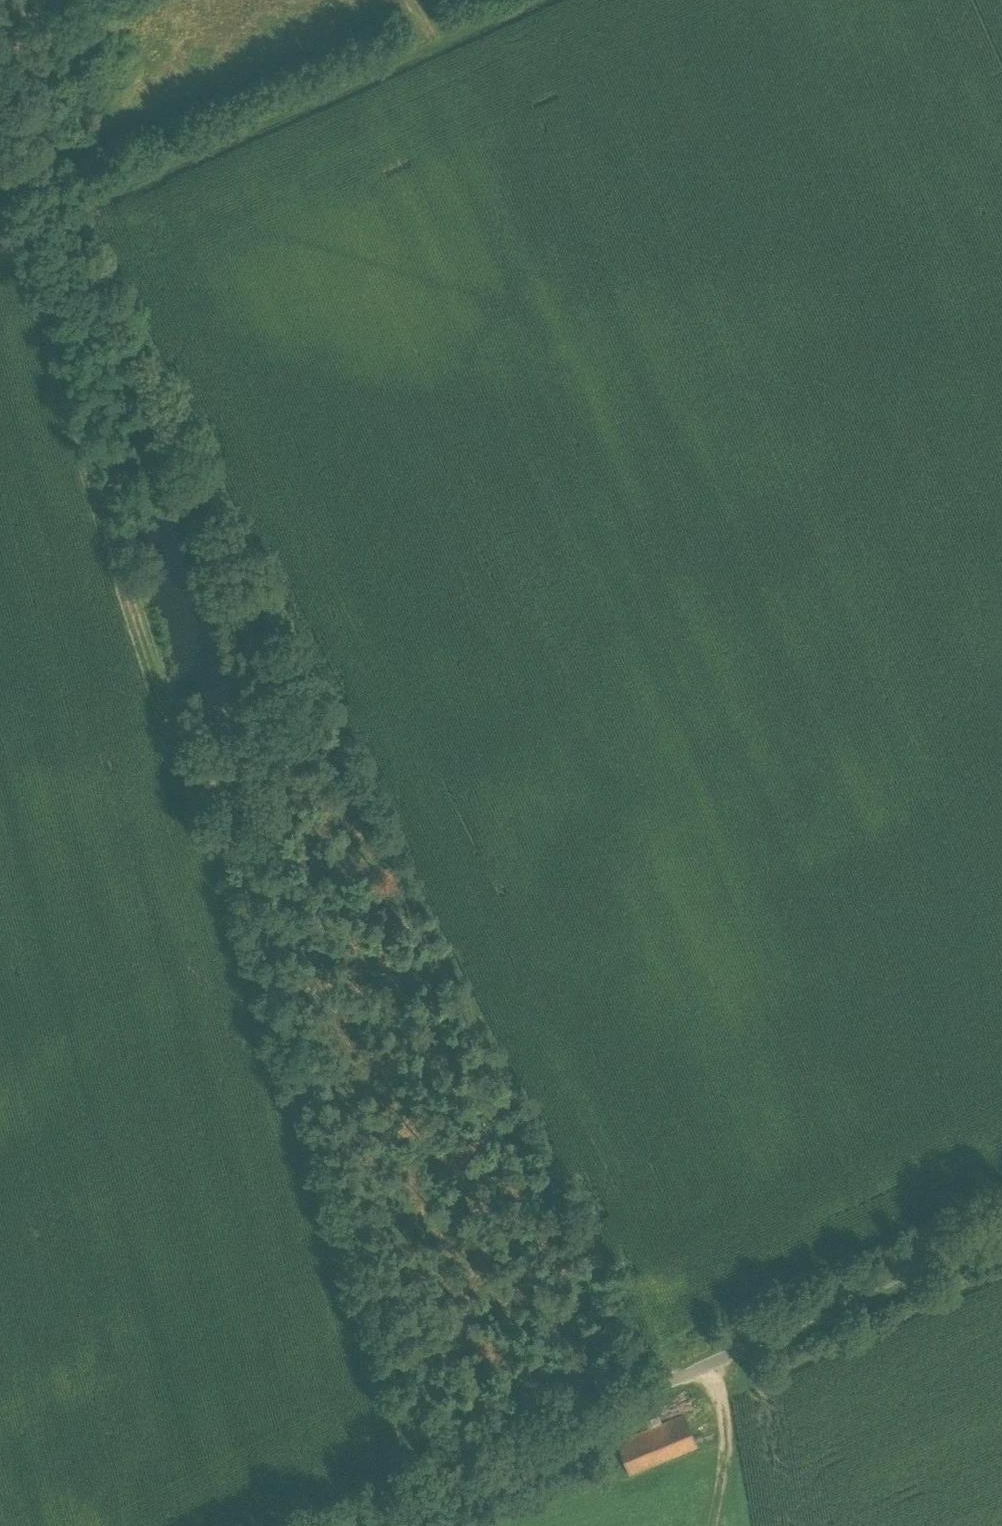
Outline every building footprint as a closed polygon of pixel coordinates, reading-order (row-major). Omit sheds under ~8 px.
[(616,1441),(629,1473),(697,1445),(684,1414),(663,1422),(659,1414),(646,1420),(649,1428),(616,1441)]
